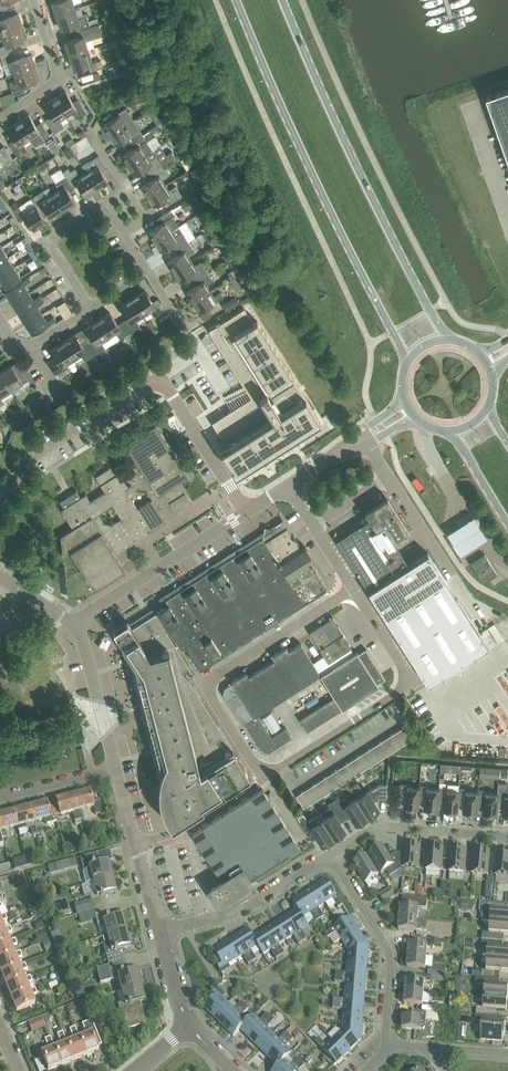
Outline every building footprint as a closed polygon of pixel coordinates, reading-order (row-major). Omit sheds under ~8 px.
[(8,9),(6,1),(9,0),(0,0),(0,12),(8,9)] [(52,2),(56,15),(74,9),(72,0),(56,0),(52,2)] [(77,17),(74,9),(56,15),(60,29),(74,24),(77,31),(90,27),(85,14),(77,17)] [(1,34),(22,27),(18,15),(2,20),(0,13),(0,30),(1,34)] [(13,52),(10,44),(26,39),(22,27),(1,34),(5,46),(0,47),(0,56),(13,52)] [(92,34),(90,27),(77,31),(79,37),(65,42),(69,56),(87,50),(83,36),(92,34)] [(92,63),(87,50),(69,56),(73,69),(87,65),(90,72),(103,67),(100,60),(92,63)] [(13,52),(0,56),(3,64),(10,62),(14,74),(35,67),(31,55),(15,60),(13,52)] [(39,80),(35,67),(14,74),(16,80),(9,83),(13,97),(26,93),(23,85),(39,80)] [(133,98),(136,103),(143,99),(145,103),(152,99),(146,89),(133,98)] [(487,96),(507,157),(507,89),(487,96)] [(54,99),(66,117),(72,113),(76,119),(86,113),(79,102),(74,105),(65,92),(54,99)] [(66,117),(54,99),(43,106),(52,119),(47,123),(54,134),(64,127),(59,121),(66,117)] [(464,113),(465,117),(468,117),(469,121),(476,120),(473,102),(466,103),(465,100),(455,101),(457,114),(464,113)] [(108,136),(126,125),(123,119),(130,115),(127,110),(120,115),(102,126),(108,136)] [(28,115),(17,122),(29,140),(35,136),(39,143),(49,136),(42,125),(37,129),(28,115)] [(23,144),(29,140),(17,122),(7,129),(15,143),(10,146),(17,157),(27,151),(23,144)] [(130,144),(143,135),(137,126),(130,130),(126,125),(108,136),(115,146),(127,138),(130,144)] [(143,135),(130,144),(133,149),(121,156),(128,166),(146,155),(152,151),(143,135)] [(3,166),(12,160),(5,149),(0,152),(0,162),(3,166)] [(128,166),(134,176),(146,169),(149,174),(162,166),(152,151),(146,155),(128,166)] [(82,166),(86,173),(97,190),(108,182),(100,171),(106,167),(98,156),(82,166)] [(53,165),(42,170),(46,177),(56,172),(53,165)] [(165,185),(161,180),(168,176),(162,166),(149,174),(152,179),(141,187),(147,197),(165,185)] [(62,172),(65,177),(73,188),(78,185),(85,197),(97,190),(86,173),(80,177),(75,169),(70,172),(68,169),(62,172)] [(65,177),(55,183),(59,190),(52,194),(63,211),(75,203),(67,192),(73,188),(65,177)] [(165,185),(147,197),(153,207),(165,199),(168,204),(181,196),(175,186),(168,191),(165,185)] [(63,211),(52,194),(40,202),(36,195),(30,199),(38,210),(43,207),(51,219),(63,211)] [(38,210),(30,199),(18,206),(16,202),(10,206),(20,221),(26,218),(33,230),(45,222),(38,210)] [(156,219),(159,224),(147,232),(153,242),(178,226),(168,211),(156,219)] [(8,220),(12,226),(16,223),(12,217),(8,220)] [(16,232),(20,229),(16,223),(12,226),(16,232)] [(153,242),(160,252),(174,243),(177,248),(188,242),(178,226),(153,242)] [(21,240),(25,246),(29,243),(25,237),(21,240)] [(173,272),(191,261),(187,256),(194,251),(188,242),(177,248),(181,253),(166,262),(173,272)] [(33,250),(30,245),(29,243),(25,246),(29,252),(33,250)] [(14,267),(8,257),(0,262),(0,276),(14,267)] [(34,260),(38,267),(42,264),(38,258),(34,260)] [(173,272),(179,282),(193,273),(197,278),(207,272),(201,262),(194,266),(191,261),(173,272)] [(0,276),(0,280),(5,287),(21,277),(14,267),(0,276)] [(192,303),(210,291),(206,286),(213,282),(207,272),(197,278),(200,283),(186,293),(192,303)] [(4,293),(11,304),(28,293),(34,289),(29,282),(30,281),(28,278),(21,282),(4,293)] [(132,299),(143,315),(150,311),(154,317),(164,311),(157,299),(152,303),(144,291),(132,299)] [(213,297),(210,291),(192,303),(198,313),(216,301),(223,297),(220,292),(213,297)] [(28,293),(11,304),(18,314),(42,299),(40,296),(33,300),(28,293)] [(42,299),(18,314),(25,325),(42,314),(37,307),(44,302),(42,299)] [(122,321),(129,333),(139,327),(135,320),(143,315),(132,299),(120,306),(127,318),(122,321)] [(208,331),(209,332),(244,387),(251,398),(211,422),(226,446),(220,450),(234,473),(241,469),(319,419),(283,362),(256,320),(253,322),(244,308),(208,331)] [(48,310),(42,314),(25,325),(31,336),(49,325),(55,321),(53,317),(46,321),(43,316),(49,312),(48,310)] [(109,313),(97,321),(108,337),(115,333),(119,340),(129,333),(122,321),(117,325),(109,313)] [(97,321),(85,328),(93,340),(87,343),(95,355),(101,351),(106,348),(101,341),(108,337),(97,321)] [(75,335),(63,343),(73,359),(81,355),(85,361),(88,359),(95,355),(87,343),(82,347),(75,335)] [(63,343),(50,350),(55,358),(48,362),(59,379),(71,371),(66,364),(73,359),(63,343)] [(10,390),(17,385),(20,390),(30,383),(22,372),(17,375),(11,366),(0,373),(0,375),(10,390)] [(10,390),(0,375),(0,396),(10,390)] [(74,386),(67,391),(70,396),(77,391),(74,386)] [(34,418),(51,408),(47,400),(29,410),(34,418)] [(159,510),(169,503),(175,513),(191,503),(178,483),(188,477),(190,480),(196,472),(179,461),(155,423),(124,442),(136,462),(130,466),(134,472),(120,482),(111,467),(95,477),(104,492),(90,501),(85,494),(80,497),(76,491),(60,502),(64,508),(61,510),(72,528),(60,536),(63,557),(70,552),(94,590),(125,570),(114,552),(134,539),(137,544),(148,537),(146,535),(167,522),(165,520),(159,510)] [(397,638),(398,638),(435,614),(444,608),(413,560),(408,564),(393,541),(407,532),(387,501),(372,510),(376,515),(335,541),(397,638)] [(486,537),(472,516),(446,533),(460,554),(486,537)] [(250,639),(259,634),(304,605),(327,590),(310,564),(315,561),(306,547),(302,549),(296,540),(293,535),(283,520),(269,528),(264,527),(264,532),(197,574),(195,573),(188,578),(187,580),(158,599),(163,607),(156,612),(167,629),(168,629),(181,649),(184,647),(200,671),(250,639)] [(487,559),(473,568),(483,583),(497,574),(487,559)] [(453,624),(464,617),(457,605),(446,612),(453,624)] [(156,612),(131,627),(127,621),(112,630),(116,636),(117,638),(133,663),(161,770),(159,776),(158,782),(158,787),(158,790),(158,793),(158,799),(159,802),(160,805),(161,808),(162,811),(163,814),(166,818),(168,821),(170,824),(172,826),(250,776),(185,674),(191,670),(194,675),(166,630),(167,629),(156,612)] [(351,648),(332,618),(332,617),(309,632),(328,662),(351,648)] [(320,675),(300,643),(288,651),(286,647),(271,656),(273,660),(248,677),(245,673),(231,682),(231,683),(238,694),(246,705),(250,711),(254,717),(257,715),(320,675)] [(385,678),(365,649),(358,654),(356,651),(320,675),(334,697),(342,709),(379,685),(377,683),(385,678)] [(222,695),(226,701),(238,694),(231,683),(224,688),(222,695)] [(234,713),(246,705),(238,694),(226,701),(234,713)] [(328,701),(336,713),(342,709),(334,697),(328,701)] [(322,705),(330,717),(336,713),(328,701),(322,705)] [(238,719),(250,711),(246,705),(234,713),(238,719)] [(316,708),(324,720),(330,717),(322,705),(316,708)] [(311,712),(319,724),(324,720),(316,708),(311,712)] [(254,717),(250,711),(238,719),(242,725),(245,723),(254,717)] [(305,716),(313,728),(319,724),(311,712),(305,716)] [(271,737),(257,715),(254,717),(245,723),(261,749),(270,751),(290,738),(291,738),(285,728),(271,737)] [(307,732),(313,728),(305,716),(299,720),(307,732)] [(408,724),(402,728),(410,740),(416,736),(408,724)] [(402,728),(397,731),(405,744),(410,740),(402,728)] [(397,731),(391,735),(399,747),(405,744),(397,731)] [(386,738),(394,751),(399,747),(391,735),(386,738)] [(380,742),(388,754),(394,751),(386,738),(380,742)] [(375,745),(382,758),(388,754),(380,742),(375,745)] [(382,758),(375,745),(369,749),(377,761),(382,758)] [(371,765),(377,761),(369,749),(363,753),(371,765)] [(366,769),(371,765),(363,753),(358,756),(366,769)] [(360,772),(366,769),(358,756),(352,760),(360,772)] [(352,760),(346,763),(354,776),(360,772),(352,760)] [(349,779),(354,776),(346,763),(341,767),(349,779)] [(349,779),(341,767),(335,770),(343,783),(349,779)] [(343,783),(335,770),(330,774),(338,786),(343,783)] [(338,786),(330,774),(324,778),(332,790),(338,786)] [(332,790),(324,778),(318,781),(326,794),(332,790)] [(313,785),(321,797),(326,794),(318,781),(313,785)] [(349,788),(356,799),(367,816),(379,809),(371,797),(379,792),(378,798),(385,799),(386,784),(380,784),(365,793),(357,782),(349,788)] [(507,784),(498,783),(497,795),(496,809),(503,809),(502,815),(502,816),(507,816),(507,789),(507,784)] [(417,808),(418,802),(417,802),(419,788),(406,787),(406,785),(399,784),(398,800),(405,801),(404,807),(404,808),(418,809),(418,808),(417,808)] [(307,788),(315,801),(321,797),(313,785),(307,788)] [(437,810),(437,804),(438,790),(426,789),(426,786),(419,786),(419,788),(417,802),(418,802),(424,803),(424,809),(423,809),(437,810)] [(456,811),(457,805),(458,792),(445,791),(445,788),(438,787),(438,790),(437,804),(444,804),(443,810),(443,811),(457,812),(457,811),(456,811)] [(302,792),(310,804),(315,801),(307,788),(302,792)] [(250,887),(251,882),(301,850),(262,789),(192,835),(221,881),(211,887),(210,892),(217,904),(223,905),(250,887)] [(476,807),(477,793),(465,792),(465,790),(458,789),(458,792),(457,805),(463,806),(463,812),(462,812),(462,813),(476,814),(476,813),(476,807)] [(99,799),(92,801),(90,791),(72,795),(79,820),(83,819),(81,810),(93,807),(95,815),(103,813),(99,799)] [(496,809),(497,795),(484,794),(485,791),(478,791),(477,793),(476,807),(483,807),(483,814),(482,813),(482,814),(496,815),(496,809)] [(310,804),(302,792),(296,796),(304,808),(310,804)] [(74,821),(79,820),(72,795),(55,800),(56,803),(51,804),(55,817),(59,816),(72,813),(74,821)] [(332,799),(333,801),(342,815),(348,812),(355,824),(367,816),(356,799),(349,803),(346,798),(341,800),(338,796),(332,799)] [(342,815),(333,801),(332,799),(327,803),(329,806),(325,808),(329,814),(322,818),(334,837),(345,830),(337,818),(342,815)] [(29,807),(36,835),(40,834),(42,832),(40,824),(39,825),(38,821),(44,820),(44,822),(47,823),(56,821),(55,817),(51,804),(47,805),(47,802),(29,807)] [(36,835),(29,807),(12,811),(16,827),(17,830),(28,827),(30,834),(32,836),(36,835)] [(1,838),(7,836),(7,833),(5,833),(4,830),(16,827),(12,811),(0,814),(0,833),(1,838)] [(322,845),(334,837),(322,818),(315,823),(312,817),(307,820),(304,814),(297,818),(300,822),(299,823),(308,837),(314,833),(322,845)] [(94,839),(87,840),(88,847),(95,846),(94,839)] [(78,843),(72,845),(74,851),(80,850),(78,843)] [(386,869),(390,875),(402,867),(403,853),(396,853),(389,857),(382,845),(369,853),(381,872),(386,869)] [(417,869),(419,846),(405,845),(403,867),(417,869)] [(441,870),(443,848),(428,846),(426,869),(441,870)] [(464,872),(466,850),(451,848),(449,871),(464,872)] [(487,874),(489,851),(474,850),(472,873),(487,874)] [(495,882),(507,883),(507,853),(497,852),(495,882)] [(86,883),(93,882),(112,876),(108,861),(100,863),(97,853),(81,857),(85,870),(83,871),(86,883)] [(378,875),(365,855),(353,863),(365,883),(378,875)] [(25,857),(12,860),(15,869),(16,868),(27,866),(25,857)] [(58,872),(73,868),(70,860),(56,863),(58,872)] [(0,865),(0,872),(9,870),(7,863),(0,865)] [(93,882),(96,894),(90,895),(91,901),(92,902),(93,907),(107,904),(104,895),(116,892),(112,876),(93,882)] [(486,876),(484,892),(491,892),(493,876),(486,876)] [(326,879),(315,886),(325,903),(332,899),(338,908),(343,905),(326,879)] [(315,886),(303,894),(320,919),(324,917),(318,908),(325,903),(315,886)] [(384,903),(393,896),(388,889),(379,895),(384,903)] [(292,901),(297,909),(303,918),(303,917),(310,913),(316,922),(320,919),(303,894),(292,901)] [(399,918),(418,919),(419,908),(426,908),(427,899),(402,897),(402,904),(403,904),(403,906),(400,906),(399,918)] [(466,906),(466,897),(454,898),(454,906),(466,906)] [(507,923),(507,911),(500,911),(501,903),(480,901),(480,910),(491,911),(490,922),(507,923)] [(297,909),(286,916),(303,942),(307,939),(301,930),(308,926),(303,917),(303,918),(297,909)] [(111,918),(110,916),(108,910),(94,914),(98,925),(104,924),(107,936),(127,931),(122,915),(111,918)] [(286,916),(275,923),(286,940),(293,936),(298,945),(303,942),(286,916)] [(341,939),(358,929),(350,917),(324,934),(327,938),(336,932),(341,939)] [(398,930),(417,931),(418,919),(399,918),(398,930)] [(41,921),(34,924),(36,930),(44,927),(41,921)] [(498,941),(498,934),(507,935),(507,923),(490,922),(489,933),(482,933),(482,940),(498,941)] [(275,923),(264,930),(280,956),(284,954),(279,944),(286,940),(275,923)] [(4,929),(0,931),(0,945),(9,942),(6,934),(11,932),(9,927),(4,929)] [(248,929),(236,936),(252,962),(257,959),(251,950),(258,946),(253,937),(248,929)] [(348,951),(368,946),(358,929),(341,939),(348,951)] [(264,930),(253,937),(258,946),(263,954),(270,950),(276,959),(280,956),(264,930)] [(44,931),(38,934),(42,942),(47,940),(44,931)] [(107,962),(121,958),(119,949),(131,946),(127,931),(107,936),(103,937),(105,944),(103,947),(107,962)] [(236,936),(225,943),(235,960),(242,955),(248,965),(252,962),(236,936)] [(9,942),(0,945),(0,960),(14,954),(11,946),(16,944),(14,939),(9,942)] [(61,939),(54,942),(57,949),(64,946),(61,939)] [(48,940),(42,943),(45,952),(52,949),(48,940)] [(507,961),(507,949),(497,948),(498,941),(482,940),(481,947),(488,947),(487,959),(507,961)] [(216,965),(220,970),(235,960),(225,943),(213,950),(220,962),(216,965)] [(407,955),(426,956),(427,944),(408,943),(407,955)] [(368,946),(348,951),(347,965),(367,966),(368,946)] [(14,954),(0,960),(0,970),(1,973),(19,966),(16,959),(21,956),(19,952),(14,954)] [(407,955),(407,967),(425,968),(426,956),(407,955)] [(487,959),(486,971),(482,970),(481,977),(481,978),(495,979),(495,972),(507,973),(507,961),(487,959)] [(1,973),(6,986),(24,979),(21,971),(26,969),(24,964),(19,966),(1,973)] [(123,964),(109,968),(112,980),(118,978),(121,990),(141,985),(137,970),(125,973),(123,964)] [(366,980),(367,966),(347,965),(346,973),(336,972),(335,977),(366,980)] [(73,967),(66,970),(69,977),(76,974),(73,967)] [(428,967),(428,974),(445,975),(446,968),(428,967)] [(404,992),(423,993),(424,981),(431,982),(431,976),(414,974),(414,980),(405,980),(404,992)] [(29,977),(24,979),(6,986),(11,998),(29,991),(26,983),(31,981),(29,977)] [(346,983),(345,991),(365,993),(366,980),(335,977),(335,982),(346,983)] [(481,978),(481,977),(475,977),(475,985),(484,986),(484,997),(507,999),(507,990),(507,987),(494,986),(495,979),(481,978)] [(141,985),(121,990),(125,1003),(118,1004),(124,1030),(146,1024),(140,1002),(145,1001),(141,985)] [(82,987),(74,989),(76,996),(84,994),(82,987)] [(34,989),(29,991),(11,998),(17,1011),(34,1004),(31,996),(36,993),(34,989)] [(214,1018),(228,1003),(215,990),(210,995),(214,998),(204,1008),(214,1018)] [(333,999),(333,1003),(364,1006),(365,993),(345,991),(344,999),(333,999)] [(423,993),(404,992),(404,1004),(422,1005),(423,993)] [(507,999),(484,997),(483,1008),(476,1007),(475,1015),(492,1016),(492,1009),(506,1010),(507,999)] [(234,1009),(228,1003),(214,1018),(223,1027),(245,1005),(241,1002),(234,1009)] [(73,1003),(66,1006),(69,1013),(75,1010),(73,1003)] [(362,1019),(364,1006),(333,1003),(333,1008),(343,1009),(343,1018),(362,1019)] [(233,1037),(240,1029),(247,1022),(246,1022),(241,1016),(248,1009),(245,1005),(223,1027),(233,1037)] [(420,1029),(423,1029),(425,1028),(426,1012),(413,1011),(412,1017),(402,1016),(402,1029),(420,1030),(420,1029)] [(240,1029),(249,1039),(271,1017),(267,1013),(260,1021),(254,1015),(246,1022),(247,1022),(240,1029)] [(475,1015),(475,1021),(481,1022),(480,1040),(501,1042),(502,1036),(504,1036),(505,1024),(496,1023),(496,1016),(492,1016),(475,1015)] [(27,1022),(31,1033),(45,1028),(41,1017),(27,1022)] [(249,1039),(259,1048),(273,1034),(267,1028),(274,1020),(271,1017),(249,1039)] [(361,1040),(362,1019),(343,1018),(341,1031),(361,1040)] [(101,1045),(91,1021),(82,1024),(87,1035),(79,1038),(85,1054),(98,1049),(97,1046),(101,1045)] [(292,1026),(287,1031),(290,1035),(295,1029),(292,1026)] [(85,1054),(79,1038),(74,1027),(70,1029),(74,1040),(66,1043),(73,1059),(85,1054)] [(346,1054),(361,1040),(341,1031),(332,1040),(346,1054)] [(73,1059),(66,1043),(62,1032),(57,1034),(62,1045),(54,1048),(61,1064),(73,1059)] [(259,1048),(268,1057),(290,1036),(286,1032),(278,1040),(273,1034),(259,1048)] [(268,1057),(277,1066),(277,1067),(284,1060),(285,1060),(292,1053),(285,1047),(293,1039),(290,1036),(268,1057)] [(61,1064),(54,1048),(50,1037),(45,1039),(49,1050),(41,1053),(48,1069),(61,1064)] [(337,1064),(346,1054),(332,1040),(326,1046),(319,1038),(315,1042),(337,1064)] [(301,1061),(298,1058),(290,1065),(285,1060),(284,1060),(277,1067),(277,1066),(273,1070),(292,1070),(301,1061)] [(305,1065),(301,1061),(292,1070),(299,1070),(305,1065)]
